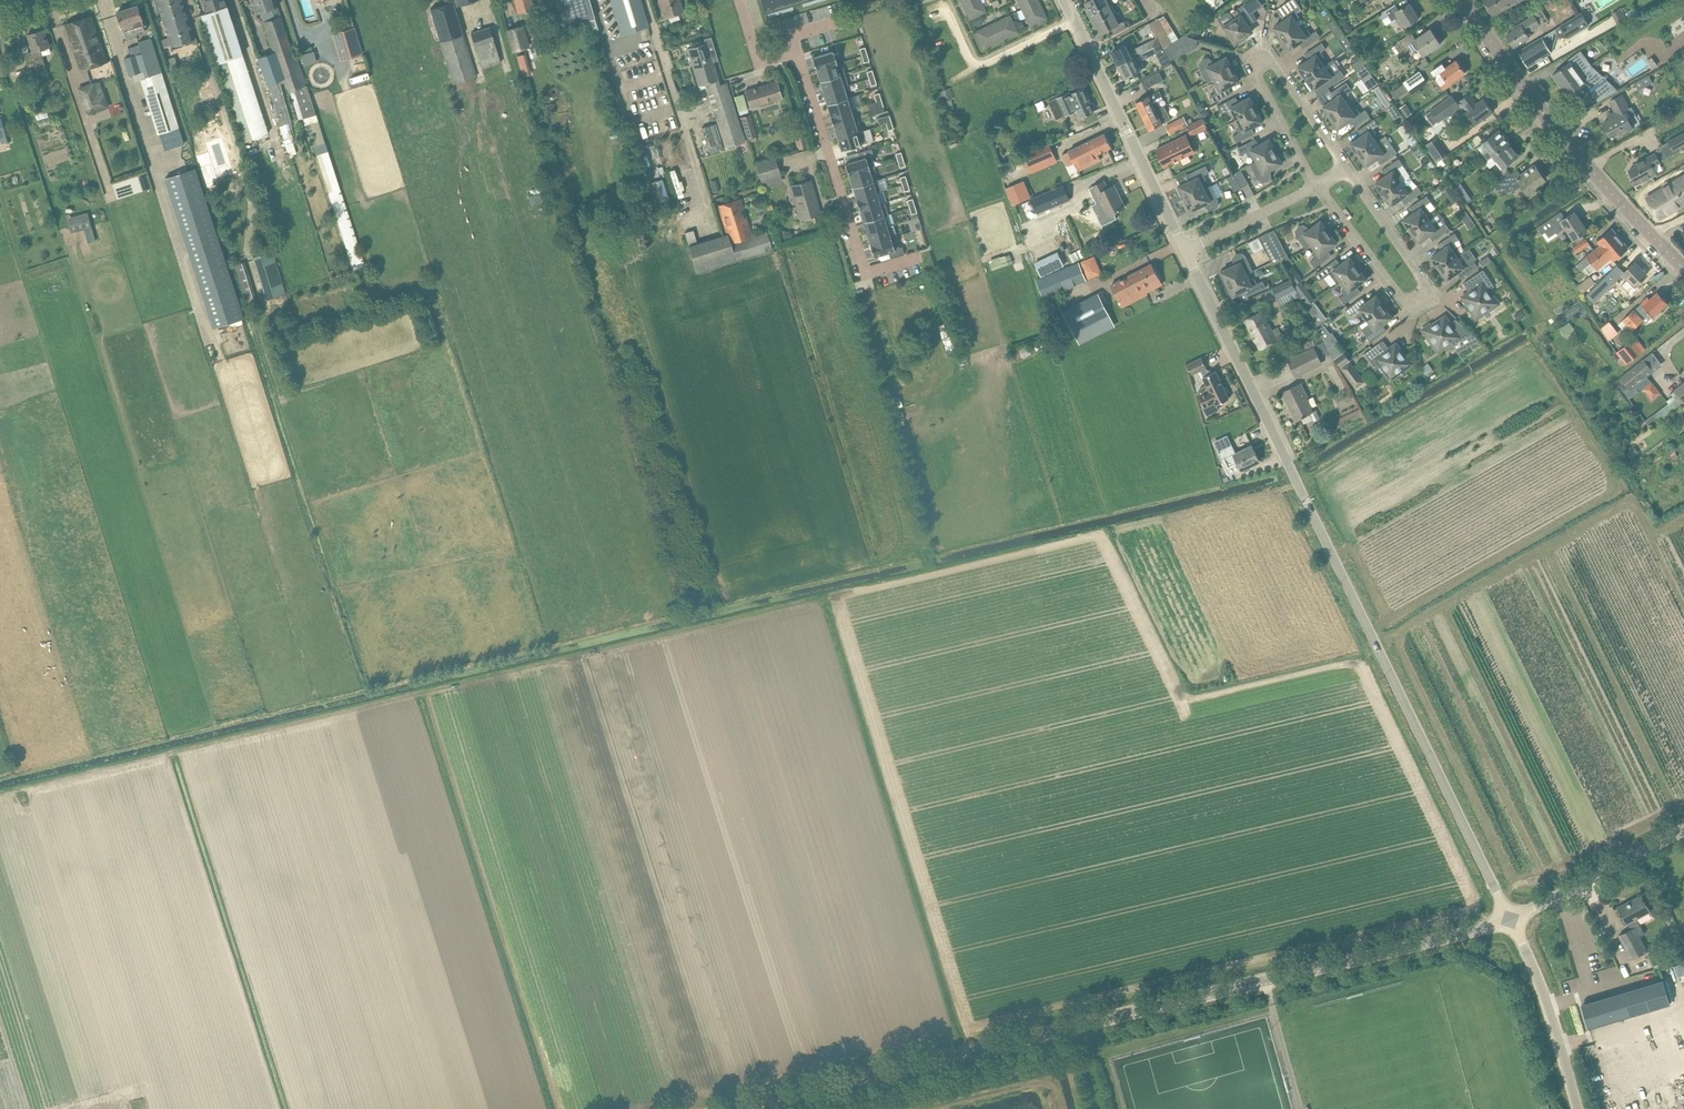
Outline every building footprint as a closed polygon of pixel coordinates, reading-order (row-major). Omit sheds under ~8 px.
[(183,3),(182,0),(157,0),(169,38),(162,40),(165,48),(194,39),(183,3)] [(205,12),(226,5),(225,0),(201,0),(205,12)] [(260,12),(277,7),(275,0),(252,0),(256,13),(260,12)] [(519,14),(534,9),(531,0),(515,0),(519,14)] [(539,7),(544,6),(545,10),(558,6),(564,27),(586,21),(590,33),(599,31),(590,0),(537,0),(539,7)] [(648,26),(640,0),(612,0),(623,34),(648,26)] [(664,19),(683,13),(679,0),(658,0),(664,19)] [(797,4),(796,0),(760,0),(764,13),(797,4)] [(979,15),(986,12),(980,0),(960,0),(969,20),(979,15)] [(1021,9),(1038,1),(1038,0),(1017,0),(1021,9)] [(1108,10),(1106,6),(1109,5),(1107,0),(1090,0),(1086,2),(1088,7),(1086,9),(1091,19),(1108,10)] [(1211,12),(1225,2),(1223,0),(1203,0),(1211,12)] [(1280,39),(1300,26),(1297,22),(1299,17),(1296,12),(1302,9),(1295,0),(1291,0),(1277,9),(1284,20),(1274,27),(1277,31),(1275,32),(1280,39)] [(1502,11),(1522,0),(1483,0),(1492,16),(1502,11)] [(1552,8),(1547,0),(1542,3),(1547,11),(1552,8)] [(1557,4),(1561,10),(1569,5),(1567,0),(1564,0),(1557,4)] [(1046,18),(1038,1),(1021,9),(1030,26),(1046,18)] [(452,2),(430,9),(453,82),(475,75),(452,2)] [(1248,26),(1257,20),(1246,3),(1230,13),(1234,20),(1231,22),(1229,20),(1222,25),(1227,33),(1228,32),(1231,36),(1230,38),(1235,45),(1243,40),(1242,39),(1252,32),(1248,26)] [(1387,25),(1396,19),(1402,28),(1418,18),(1409,4),(1399,10),(1395,4),(1386,10),(1380,14),(1387,25)] [(242,54),(226,5),(205,12),(201,14),(217,63),(242,54)] [(142,20),(144,19),(144,18),(141,18),(137,6),(117,12),(125,38),(137,34),(136,32),(145,29),(142,20)] [(277,7),(260,12),(264,22),(281,17),(277,7)] [(1635,7),(1626,12),(1628,17),(1638,12),(1635,7)] [(1110,14),(1108,10),(1091,19),(1096,29),(1099,28),(1101,33),(1111,28),(1114,34),(1127,28),(1123,21),(1119,24),(1113,13),(1110,14)] [(1568,38),(1589,25),(1581,12),(1560,25),(1560,26),(1556,29),(1519,51),(1528,67),(1552,52),(1551,51),(1555,40),(1560,37),(1566,38),(1567,37),(1568,38)] [(1009,15),(975,32),(983,49),(1017,32),(1009,15)] [(1513,31),(1507,35),(1510,41),(1510,42),(1511,45),(1513,45),(1514,47),(1529,38),(1526,33),(1531,30),(1538,26),(1540,25),(1534,15),(1521,23),(1512,29),(1513,31)] [(105,63),(94,27),(91,16),(65,24),(79,70),(105,63)] [(273,52),(276,51),(290,46),(281,17),(264,22),(273,52)] [(1156,37),(1157,38),(1160,44),(1163,49),(1173,43),(1158,18),(1149,24),(1156,37)] [(1327,24),(1333,32),(1339,27),(1333,19),(1327,24)] [(1348,23),(1342,27),(1345,33),(1352,29),(1348,23)] [(519,50),(531,47),(525,25),(506,30),(513,54),(519,52),(519,50)] [(1300,26),(1280,39),(1285,46),(1286,45),(1289,50),(1300,43),(1304,48),(1320,37),(1316,30),(1311,34),(1308,30),(1302,30),(1300,26)] [(332,34),(340,61),(363,54),(355,27),(332,34)] [(501,63),(493,42),(488,27),(470,34),(483,70),(501,63)] [(1339,27),(1333,32),(1338,40),(1345,35),(1339,27)] [(1424,55),(1431,50),(1441,44),(1431,29),(1416,39),(1411,33),(1402,39),(1398,42),(1403,49),(1412,43),(1416,50),(1419,48),(1424,55)] [(48,77),(46,70),(39,48),(48,46),(43,30),(28,34),(33,51),(24,54),(34,84),(45,80),(45,78),(48,77)] [(1173,43),(1163,49),(1170,60),(1196,47),(1198,40),(1184,35),(1173,43)] [(689,57),(693,68),(713,62),(718,60),(711,37),(704,39),(705,43),(687,49),(688,51),(686,53),(687,56),(689,57)] [(1112,52),(1118,65),(1160,44),(1157,38),(1156,37),(1129,50),(1126,45),(1112,52)] [(142,53),(147,69),(149,76),(162,72),(150,38),(138,42),(142,53)] [(1297,68),(1305,79),(1324,66),(1322,62),(1324,56),(1321,52),(1326,49),(1322,42),(1305,54),(1309,59),(1297,68)] [(1160,44),(1149,50),(1151,55),(1156,52),(1163,49),(1160,44)] [(1579,74),(1584,71),(1603,57),(1594,44),(1584,52),(1553,74),(1569,97),(1586,84),(1579,74)] [(289,90),(290,89),(305,84),(295,52),(292,53),(290,46),(276,51),(285,78),(289,90)] [(531,47),(519,50),(519,52),(522,60),(537,56),(534,46),(531,47)] [(1163,49),(1156,52),(1163,67),(1172,62),(1170,60),(1163,49)] [(285,78),(276,51),(273,52),(258,58),(266,84),(277,81),(285,78)] [(302,53),(304,64),(317,62),(315,51),(302,53)] [(812,58),(816,70),(837,64),(833,52),(812,58)] [(140,71),(147,69),(142,53),(135,56),(140,71)] [(1144,58),(1142,53),(1118,65),(1124,77),(1134,73),(1136,72),(1142,69),(1145,67),(1142,59),(1144,58)] [(242,54),(217,63),(242,141),(268,133),(242,54)] [(130,75),(133,74),(140,71),(135,56),(125,59),(130,75)] [(175,57),(167,59),(171,71),(179,68),(175,57)] [(1207,82),(1214,79),(1235,68),(1231,60),(1229,61),(1227,57),(1214,63),(1213,61),(1209,58),(1203,58),(1199,63),(1200,68),(1207,82)] [(1356,72),(1366,65),(1361,58),(1352,64),(1356,72)] [(1444,89),(1450,85),(1449,83),(1464,72),(1456,61),(1446,68),(1443,63),(1431,71),(1435,76),(1434,77),(1435,78),(1436,78),(1444,89)] [(713,62),(693,68),(698,86),(705,84),(706,86),(725,148),(745,142),(726,83),(720,85),(719,82),(714,66),(713,62)] [(837,64),(816,70),(817,70),(820,81),(840,75),(845,74),(841,62),(837,64)] [(1370,73),(1366,65),(1356,72),(1361,79),(1370,73)] [(1324,66),(1305,79),(1312,90),(1324,82),(1328,88),(1345,76),(1341,70),(1336,73),(1333,69),(1327,69),(1324,66)] [(1239,75),(1235,68),(1214,79),(1216,83),(1213,88),(1215,93),(1210,96),(1213,102),(1231,93),(1228,87),(1239,81),(1237,76),(1239,75)] [(135,81),(140,79),(149,76),(147,69),(140,71),(133,74),(135,81)] [(1146,89),(1164,80),(1160,71),(1142,81),(1146,89)] [(1409,90),(1426,80),(1420,71),(1404,82),(1405,83),(1409,90)] [(162,72),(149,76),(140,79),(158,134),(179,127),(162,72)] [(844,86),(840,75),(820,81),(823,93),(844,86)] [(1649,75),(1635,82),(1638,88),(1652,81),(1649,75)] [(196,82),(200,95),(212,91),(208,79),(196,82)] [(94,82),(77,87),(87,116),(92,114),(92,115),(96,114),(96,112),(109,108),(104,91),(103,91),(99,81),(94,83),(94,82)] [(279,126),(288,123),(292,121),(283,92),(281,92),(277,81),(266,84),(279,126)] [(777,81),(745,91),(750,108),(782,98),(777,81)] [(1329,118),(1349,105),(1346,101),(1349,96),(1346,91),(1351,88),(1346,82),(1330,93),(1333,99),(1323,106),(1326,110),(1324,111),(1329,118)] [(1607,82),(1592,93),(1598,100),(1597,101),(1598,101),(1618,90),(1618,89),(1617,90),(1607,82)] [(1405,83),(1391,92),(1396,99),(1409,90),(1405,83)] [(305,84),(290,89),(300,119),(303,118),(315,114),(305,84)] [(847,98),(844,86),(823,93),(827,104),(847,98)] [(1056,98),(1048,102),(1056,120),(1077,111),(1080,119),(1094,112),(1083,88),(1069,95),(1068,93),(1056,99),(1056,98)] [(212,91),(200,95),(204,107),(216,104),(212,91)] [(1143,116),(1157,109),(1154,103),(1163,99),(1159,91),(1136,102),(1143,116)] [(739,109),(747,107),(743,94),(735,96),(739,109)] [(1433,124),(1462,107),(1455,94),(1426,111),(1433,124)] [(1468,130),(1484,118),(1493,112),(1484,99),(1477,104),(1470,94),(1461,100),(1468,111),(1459,118),(1468,130)] [(1611,118),(1604,122),(1612,138),(1614,138),(1614,139),(1617,140),(1622,137),(1623,134),(1622,133),(1632,127),(1628,120),(1635,116),(1630,107),(1629,108),(1627,106),(1622,95),(1620,96),(1610,101),(1615,111),(1609,115),(1611,118)] [(1237,119),(1258,108),(1252,96),(1239,103),(1236,96),(1217,106),(1221,113),(1227,110),(1229,115),(1235,115),(1237,119)] [(851,109),(847,98),(827,104),(830,115),(851,109)] [(1388,98),(1382,102),(1385,107),(1391,103),(1388,98)] [(1200,112),(1206,109),(1204,104),(1201,103),(1197,106),(1200,112)] [(1406,104),(1400,108),(1406,117),(1412,113),(1406,104)] [(1164,105),(1157,109),(1143,116),(1150,130),(1171,120),(1164,105)] [(1349,105),(1329,118),(1334,125),(1336,124),(1339,129),(1349,122),(1353,127),(1370,116),(1365,109),(1360,113),(1357,108),(1351,109),(1349,105)] [(1264,120),(1258,108),(1237,119),(1239,123),(1236,128),(1239,133),(1233,136),(1237,143),(1255,133),(1252,127),(1264,120)] [(854,121),(851,109),(830,115),(833,127),(854,121)] [(1207,109),(1200,113),(1203,119),(1204,120),(1211,117),(1207,109)] [(313,151),(315,150),(326,146),(315,114),(303,118),(313,151)] [(750,115),(742,117),(748,138),(757,136),(750,115)] [(1171,134),(1189,125),(1185,117),(1166,126),(1171,134)] [(1192,135),(1208,127),(1204,120),(1203,119),(1188,126),(1192,135)] [(1357,156),(1377,142),(1374,138),(1377,133),(1374,129),(1379,125),(1374,119),(1358,130),(1361,136),(1349,144),(1357,156)] [(858,132),(854,121),(833,127),(833,128),(834,127),(837,138),(858,132)] [(279,126),(285,142),(290,140),(292,144),(294,143),(293,140),(293,139),(293,138),(293,137),(293,136),(292,135),(290,129),(291,129),(292,128),(292,127),(292,126),(292,125),(291,124),(290,123),(289,123),(288,123),(279,126)] [(721,143),(715,124),(701,128),(707,148),(708,147),(721,143)] [(799,128),(793,129),(798,148),(807,146),(802,127),(799,128)] [(1481,153),(1487,160),(1508,142),(1498,130),(1483,142),(1488,148),(1481,153)] [(861,144),(858,132),(837,138),(841,150),(861,144)] [(1105,133),(1068,151),(1062,154),(1068,166),(1074,163),(1078,171),(1101,159),(1098,153),(1111,147),(1105,133)] [(1683,133),(1668,141),(1673,152),(1683,146),(1683,133)] [(1164,167),(1174,162),(1195,152),(1186,134),(1156,149),(1164,167)] [(1413,135),(1407,139),(1411,146),(1417,142),(1413,135)] [(1257,161),(1278,150),(1274,143),(1272,143),(1270,139),(1259,145),(1256,138),(1237,148),(1241,155),(1246,152),(1249,157),(1255,157),(1257,161)] [(1437,162),(1441,159),(1447,155),(1436,138),(1425,145),(1437,162)] [(297,156),(292,144),(290,140),(285,142),(291,158),(297,156)] [(1377,142),(1357,156),(1365,167),(1377,159),(1381,164),(1398,153),(1393,146),(1388,150),(1385,146),(1379,146),(1377,142)] [(1415,154),(1423,149),(1418,142),(1410,148),(1415,154)] [(1518,155),(1508,142),(1487,160),(1485,162),(1490,167),(1496,162),(1501,169),(1518,155)] [(1050,145),(1024,156),(1031,174),(1058,162),(1050,145)] [(326,146),(315,150),(350,259),(355,275),(367,271),(326,146)] [(874,167),(869,149),(857,152),(860,159),(845,164),(848,176),(874,167)] [(1278,150),(1257,161),(1250,165),(1258,179),(1262,182),(1268,182),(1272,177),(1271,172),(1270,170),(1283,163),(1280,158),(1282,158),(1278,150)] [(1637,183),(1647,178),(1656,173),(1652,166),(1660,162),(1655,154),(1635,164),(1636,166),(1630,169),(1637,183)] [(242,316),(194,168),(190,156),(185,158),(189,169),(165,177),(212,325),(242,316)] [(677,157),(666,160),(677,195),(688,192),(677,157)] [(1382,195),(1401,182),(1399,178),(1401,172),(1398,168),(1403,165),(1399,158),(1382,170),(1386,176),(1376,183),(1379,187),(1377,188),(1382,195)] [(777,159),(757,165),(762,185),(782,179),(777,159)] [(1183,199),(1211,185),(1205,188),(1203,184),(1206,180),(1204,175),(1209,172),(1206,165),(1187,174),(1190,180),(1177,187),(1183,199)] [(1517,179),(1530,197),(1538,191),(1535,186),(1545,179),(1544,178),(1543,180),(1538,173),(1540,172),(1535,165),(1521,175),(1517,169),(1495,185),(1501,193),(1509,187),(1508,186),(1517,179)] [(878,179),(874,167),(848,176),(849,176),(853,187),(878,179)] [(1018,169),(1002,174),(1001,174),(1005,189),(1006,188),(1008,194),(1007,195),(1007,196),(1029,190),(1025,175),(1020,176),(1018,169)] [(1234,174),(1242,187),(1249,184),(1241,169),(1234,173),(1234,174)] [(1644,195),(1657,216),(1677,204),(1683,199),(1683,176),(1681,172),(1679,173),(1667,181),(1665,178),(1660,182),(1661,184),(1660,185),(1653,189),(1644,195)] [(1235,191),(1242,187),(1234,174),(1233,174),(1227,178),(1235,191)] [(1401,182),(1382,195),(1386,202),(1388,201),(1391,205),(1401,198),(1405,204),(1422,192),(1418,186),(1413,189),(1410,185),(1412,180),(1409,176),(1401,182)] [(661,179),(648,184),(658,208),(671,202),(661,179)] [(882,190),(878,179),(853,187),(856,198),(855,198),(882,190)] [(709,182),(712,192),(719,190),(717,180),(709,182)] [(810,181),(792,186),(801,219),(820,213),(810,181)] [(1108,215),(1115,212),(1125,207),(1114,185),(1107,188),(1104,181),(1089,188),(1096,204),(1101,201),(1108,215)] [(1063,184),(1030,197),(1036,212),(1069,199),(1063,184)] [(1211,185),(1183,199),(1190,211),(1204,204),(1205,206),(1209,210),(1215,209),(1219,205),(1218,200),(1211,185)] [(885,202),(882,190),(855,198),(859,210),(885,202)] [(1471,200),(1467,194),(1459,200),(1463,206),(1471,200)] [(1410,232),(1429,219),(1427,215),(1429,210),(1426,205),(1431,202),(1427,196),(1410,207),(1414,213),(1402,221),(1410,232)] [(718,205),(727,234),(730,243),(751,236),(740,199),(718,205)] [(889,213),(885,202),(859,210),(859,211),(860,210),(863,221),(889,213)] [(91,211),(67,217),(70,227),(86,223),(86,222),(93,221),(91,211)] [(1465,222),(1471,218),(1466,211),(1460,215),(1465,222)] [(1548,241),(1558,235),(1557,233),(1566,227),(1574,239),(1587,230),(1574,212),(1565,218),(1561,211),(1537,227),(1542,234),(1543,234),(1548,241)] [(1429,219),(1410,232),(1417,243),(1429,235),(1433,241),(1450,229),(1438,212),(1429,219)] [(867,233),(892,225),(889,213),(863,221),(867,233)] [(1476,226),(1471,218),(1465,222),(1470,230),(1476,226)] [(1312,245),(1331,230),(1326,224),(1324,225),(1321,221),(1309,229),(1308,227),(1303,225),(1298,226),(1295,231),(1296,236),(1306,249),(1312,245)] [(1493,230),(1489,224),(1484,227),(1488,233),(1493,230)] [(896,236),(892,225),(867,233),(870,244),(869,244),(870,244),(896,236)] [(1582,271),(1585,268),(1620,238),(1612,228),(1598,240),(1601,244),(1576,264),(1582,271)] [(1274,230),(1267,234),(1275,248),(1281,260),(1282,262),(1289,258),(1282,245),(1274,230)] [(1336,237),(1331,230),(1312,245),(1314,248),(1312,254),(1315,258),(1310,262),(1315,268),(1331,256),(1327,250),(1337,243),(1334,238),(1336,237)] [(766,232),(751,236),(730,243),(735,261),(772,250),(766,232)] [(1433,262),(1437,269),(1457,256),(1454,252),(1457,247),(1454,242),(1459,239),(1455,233),(1438,244),(1442,250),(1431,257),(1434,261),(1433,262)] [(735,261),(730,243),(727,234),(688,246),(697,273),(735,261)] [(1275,248),(1267,234),(1259,237),(1274,264),(1281,260),(1275,248)] [(899,248),(896,236),(870,244),(873,256),(888,252),(890,259),(904,255),(902,247),(899,248)] [(1258,238),(1249,243),(1254,253),(1264,248),(1258,238)] [(1586,238),(1574,247),(1578,252),(1590,244),(1586,238)] [(1628,248),(1620,238),(1585,268),(1590,273),(1610,256),(1613,261),(1628,248)] [(273,251),(253,257),(267,300),(286,294),(273,251)] [(1035,261),(1041,276),(1066,266),(1060,251),(1035,261)] [(1226,285),(1247,274),(1253,271),(1246,256),(1242,253),(1236,253),(1233,258),(1233,263),(1234,265),(1220,272),(1226,285)] [(1010,254),(1001,257),(1004,266),(1013,263),(1010,254)] [(1341,281),(1360,266),(1352,255),(1340,264),(1336,259),(1315,274),(1320,280),(1329,273),(1337,284),(1341,281)] [(1457,256),(1437,269),(1442,276),(1444,275),(1447,280),(1457,272),(1461,278),(1478,267),(1473,260),(1468,264),(1465,259),(1460,260),(1457,256)] [(1488,257),(1480,262),(1482,266),(1490,260),(1488,257)] [(1598,285),(1596,282),(1583,293),(1585,296),(1595,286),(1606,298),(1614,290),(1620,289),(1623,285),(1633,295),(1639,289),(1636,285),(1647,274),(1646,273),(1647,272),(1647,270),(1644,267),(1642,267),(1641,268),(1635,261),(1623,273),(1617,266),(1598,285)] [(242,262),(236,264),(240,276),(246,274),(242,262)] [(1079,262),(1037,279),(1045,298),(1067,289),(1067,290),(1075,286),(1087,281),(1079,262)] [(1122,306),(1137,298),(1147,293),(1146,292),(1161,284),(1159,279),(1159,278),(1152,264),(1111,285),(1118,300),(1119,299),(1122,306)] [(1368,278),(1360,266),(1341,281),(1344,284),(1341,290),(1344,294),(1339,298),(1344,304),(1361,292),(1357,286),(1368,278)] [(1483,269),(1463,283),(1470,293),(1464,297),(1472,309),(1470,310),(1476,318),(1484,312),(1483,311),(1488,307),(1490,309),(1498,303),(1492,295),(1490,296),(1487,291),(1494,286),(1483,269)] [(1302,279),(1297,272),(1291,277),(1291,278),(1294,285),(1302,279)] [(1249,278),(1247,274),(1226,285),(1232,297),(1245,290),(1248,297),(1266,288),(1263,281),(1257,283),(1255,278),(1249,278)] [(1580,296),(1583,293),(1596,282),(1590,276),(1574,289),(1580,296)] [(1300,297),(1296,289),(1291,280),(1273,289),(1282,305),(1300,297)] [(1301,283),(1295,287),(1306,306),(1314,300),(1301,283)] [(1634,309),(1623,319),(1623,320),(1632,329),(1633,330),(1644,320),(1647,323),(1653,317),(1654,317),(1657,318),(1662,313),(1661,310),(1668,303),(1657,292),(1649,299),(1647,297),(1640,303),(1641,304),(1634,310),(1634,309)] [(1114,325),(1109,315),(1098,294),(1064,311),(1074,332),(1075,332),(1080,343),(1114,325)] [(1367,319),(1386,305),(1381,298),(1379,299),(1376,295),(1366,303),(1362,297),(1346,309),(1350,316),(1355,312),(1358,316),(1364,315),(1367,319)] [(1386,305),(1367,319),(1369,323),(1367,329),(1370,333),(1366,336),(1370,343),(1387,330),(1383,325),(1393,317),(1390,313),(1391,312),(1386,305)] [(1260,349),(1270,344),(1283,338),(1278,329),(1273,332),(1262,310),(1244,320),(1260,349)] [(1521,310),(1514,315),(1518,321),(1525,316),(1521,310)] [(1317,316),(1313,318),(1319,326),(1327,319),(1322,312),(1317,316)] [(1480,340),(1473,334),(1456,319),(1449,324),(1445,317),(1433,326),(1432,324),(1423,330),(1429,338),(1431,337),(1434,342),(1433,343),(1438,351),(1447,346),(1445,344),(1451,341),(1454,345),(1458,353),(1480,340)] [(1611,320),(1601,328),(1609,340),(1619,333),(1611,320)] [(1319,329),(1328,348),(1338,340),(1332,333),(1330,334),(1324,325),(1319,329)] [(1636,337),(1617,351),(1627,364),(1646,350),(1636,337)] [(1383,340),(1363,354),(1375,370),(1383,365),(1386,370),(1385,371),(1391,379),(1399,373),(1398,371),(1402,368),(1404,370),(1412,363),(1406,355),(1404,357),(1396,345),(1390,349),(1383,340)] [(1296,376),(1306,371),(1322,363),(1314,348),(1289,361),(1296,376)] [(1344,352),(1335,359),(1341,367),(1350,360),(1344,352)] [(1207,369),(1207,368),(1201,358),(1188,364),(1193,375),(1200,371),(1203,377),(1207,385),(1200,388),(1199,390),(1198,391),(1198,392),(1198,393),(1205,408),(1215,403),(1216,405),(1219,403),(1229,398),(1216,371),(1213,372),(1213,371),(1207,369)] [(1642,359),(1621,377),(1632,390),(1653,372),(1642,359)] [(1341,367),(1356,388),(1365,382),(1350,361),(1341,367)] [(1428,363),(1422,367),(1425,376),(1433,370),(1428,363)] [(1653,400),(1662,393),(1652,380),(1642,388),(1653,400)] [(1316,410),(1313,412),(1305,397),(1307,396),(1300,383),(1283,392),(1297,420),(1311,413),(1314,421),(1320,418),(1316,410)] [(1675,390),(1677,393),(1672,396),(1668,399),(1672,404),(1646,423),(1649,427),(1678,407),(1683,402),(1683,383),(1675,390)] [(1224,448),(1217,452),(1221,461),(1224,460),(1231,474),(1241,470),(1243,469),(1243,470),(1245,471),(1251,469),(1251,467),(1250,465),(1259,461),(1252,445),(1236,453),(1232,445),(1229,440),(1222,443),(1224,448)] [(1628,452),(1631,458),(1638,453),(1635,447),(1628,452)] [(1650,911),(1647,904),(1642,895),(1618,907),(1627,924),(1627,923),(1630,929),(1619,935),(1631,959),(1647,951),(1640,937),(1645,934),(1636,919),(1650,911)] [(1683,975),(1683,962),(1673,966),(1677,977),(1683,975)] [(1663,979),(1609,995),(1609,996),(1583,1004),(1590,1026),(1588,1027),(1589,1028),(1670,1004),(1663,979)]
